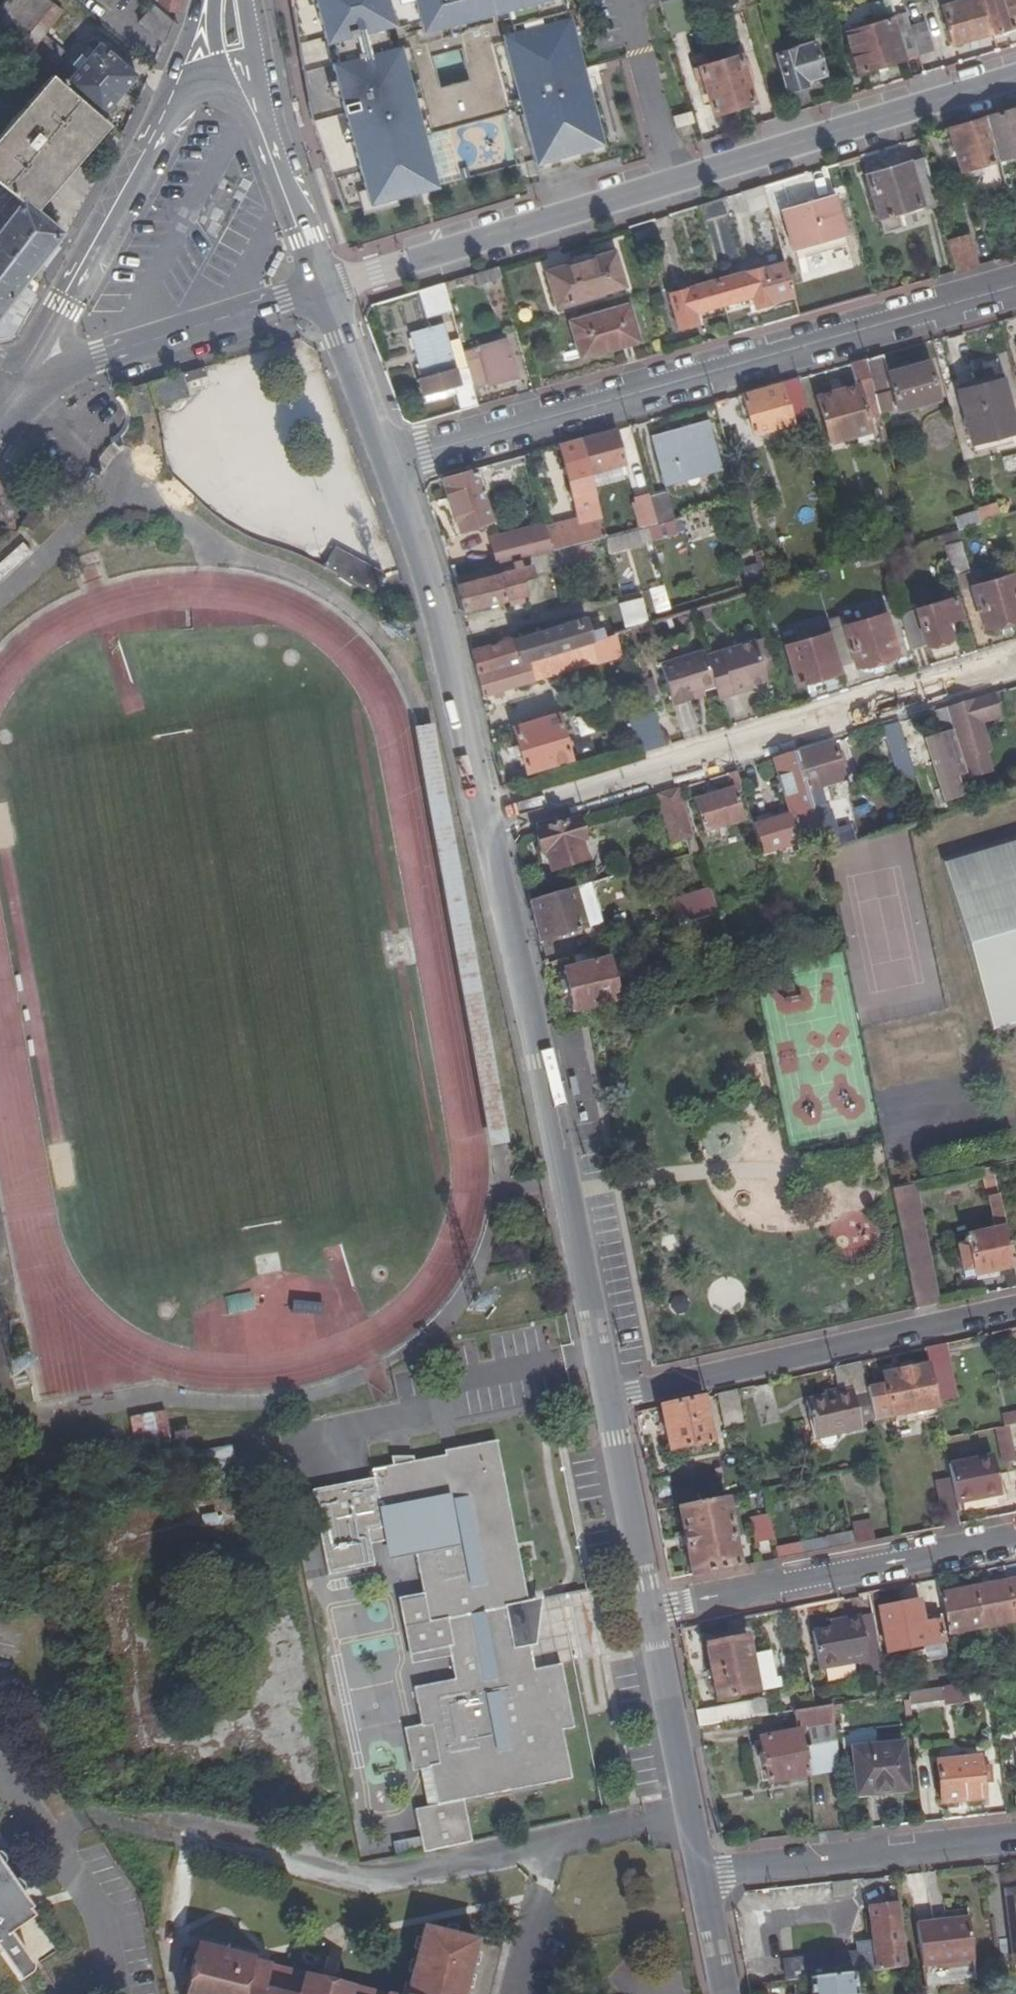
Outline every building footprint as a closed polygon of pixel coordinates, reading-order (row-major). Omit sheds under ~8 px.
[(26,53),(28,55),(42,38),(61,14),(44,0),(28,0),(16,14),(1,31),(26,53)] [(145,0),(103,0),(131,24),(135,20),(165,46),(170,37),(173,28),(174,25),(145,0)] [(172,14),(177,16),(181,0),(158,0),(158,2),(172,14)] [(563,0),(290,0),(310,120),(344,212),(434,186),(419,136),(516,107),(535,172),(603,151),(563,0)] [(742,6),(740,0),(720,0),(724,14),(743,9),(742,6)] [(980,0),(958,0),(940,5),(951,42),(989,30),(980,0)] [(989,30),(1015,22),(1015,0),(980,0),(989,30)] [(6,4),(0,11),(0,31),(1,31),(16,14),(6,4)] [(895,32),(890,16),(846,29),(859,70),(916,53),(908,28),(895,32)] [(922,19),(907,23),(908,28),(916,53),(930,48),(922,19)] [(814,37),(776,49),(788,90),(809,84),(807,77),(824,72),(814,37)] [(54,69),(63,57),(42,38),(28,55),(49,73),(64,86),(69,81),(54,69)] [(69,81),(64,86),(103,119),(137,79),(98,46),(69,81)] [(734,105),(755,99),(749,77),(754,75),(748,55),(743,56),(740,52),(719,58),(734,105)] [(708,89),(715,111),(734,105),(719,58),(694,65),(700,84),(706,82),(708,89)] [(18,200),(33,212),(106,122),(103,119),(64,86),(49,73),(0,132),(0,185),(18,200)] [(986,117),(998,158),(1015,152),(1015,107),(986,117)] [(694,122),(691,111),(672,117),(675,127),(694,122)] [(949,128),(960,168),(998,158),(986,117),(949,128)] [(936,198),(924,156),(866,172),(881,225),(901,220),(898,210),(920,204),(920,202),(936,198)] [(1014,230),(1015,230),(1015,221),(1013,213),(1006,186),(1002,188),(1014,230)] [(832,197),(783,210),(794,249),(843,236),(832,197)] [(24,287),(44,260),(62,236),(21,206),(0,233),(0,335),(13,334),(35,295),(24,287)] [(977,263),(968,231),(947,237),(956,269),(977,263)] [(560,301),(625,283),(616,248),(550,266),(560,301)] [(796,294),(784,251),(718,270),(727,302),(755,294),(758,305),(796,294)] [(495,266),(474,273),(477,284),(498,278),(495,266)] [(727,302),(718,270),(669,284),(681,327),(700,321),(697,311),(727,302)] [(425,288),(428,299),(446,294),(443,282),(425,288)] [(630,302),(573,319),(584,354),(640,338),(630,302)] [(467,368),(455,372),(446,341),(441,323),(410,332),(423,375),(415,376),(419,394),(452,385),(459,408),(477,403),(472,384),(467,368)] [(467,368),(472,384),(518,371),(508,337),(462,351),(467,368)] [(462,351),(458,338),(446,341),(455,372),(467,368),(462,351)] [(883,351),(865,357),(875,392),(893,388),(898,407),(939,397),(929,358),(887,369),(883,351)] [(872,430),(863,396),(875,392),(865,357),(850,361),(856,382),(816,393),(830,441),(872,430)] [(206,367),(186,374),(188,382),(208,376),(206,367)] [(1000,372),(957,384),(972,439),(1015,427),(1000,372)] [(186,374),(152,384),(159,407),(193,397),(188,382),(186,374)] [(792,420),(789,410),(800,407),(792,377),(760,386),(743,390),(754,430),(792,420)] [(710,422),(658,436),(669,476),(721,462),(710,422)] [(615,426),(581,436),(591,469),(624,460),(615,426)] [(559,442),(581,519),(546,529),(552,552),(577,545),(609,536),(591,469),(581,436),(559,442)] [(999,480),(1015,475),(1015,450),(992,456),(999,480)] [(524,452),(475,466),(477,472),(526,458),(524,452)] [(459,529),(490,521),(477,472),(475,466),(443,475),(459,529)] [(656,501),(662,519),(676,515),(668,488),(653,492),(656,501)] [(662,519),(656,501),(645,504),(650,524),(662,521),(662,519)] [(1002,518),(997,502),(980,506),(984,523),(1000,519),(1002,518)] [(764,527),(758,508),(752,510),(757,529),(764,527)] [(953,516),(957,530),(978,523),(974,510),(953,516)] [(546,529),(545,526),(492,542),(499,567),(532,557),(552,552),(546,529)] [(965,570),(957,541),(942,545),(951,574),(965,570)] [(0,562),(0,578),(31,551),(23,542),(0,562)] [(577,545),(552,552),(557,566),(581,559),(577,545)] [(335,550),(325,568),(373,594),(383,576),(335,550)] [(532,557),(499,567),(459,578),(459,583),(465,610),(530,592),(526,579),(538,576),(532,557)] [(970,587),(982,629),(1015,619),(1015,590),(1012,575),(970,587)] [(646,587),(651,612),(668,608),(663,584),(646,587)] [(959,618),(954,603),(901,619),(911,651),(949,639),(944,622),(959,618)] [(645,610),(591,626),(596,641),(618,634),(633,629),(650,624),(645,610)] [(886,614),(845,627),(855,661),(857,667),(898,654),(886,614)] [(829,621),(843,665),(855,661),(845,627),(842,617),(829,621)] [(596,641),(591,626),(589,618),(475,653),(480,676),(596,641)] [(828,633),(787,645),(799,685),(840,672),(828,633)] [(485,695),(624,654),(618,634),(596,641),(480,676),(485,695)] [(780,676),(768,636),(757,640),(769,679),(780,676)] [(721,697),(735,693),(734,689),(752,684),(769,679),(757,640),(708,654),(717,685),(721,697)] [(696,699),(695,692),(717,685),(708,654),(706,649),(664,662),(677,705),(696,699)] [(752,684),(734,689),(735,693),(753,688),(752,684)] [(966,756),(990,749),(996,747),(988,719),(1006,714),(999,690),(950,705),(966,756)] [(971,773),(966,756),(950,705),(936,709),(944,738),(932,741),(949,802),(967,797),(961,776),(971,773)] [(643,753),(669,745),(658,709),(633,717),(643,753)] [(559,711),(516,724),(530,769),(573,756),(559,711)] [(884,725),(901,780),(917,775),(900,720),(884,725)] [(434,721),(412,725),(486,1137),(508,1133),(434,721)] [(834,740),(797,751),(822,832),(826,849),(854,840),(851,830),(835,835),(826,804),(828,803),(822,786),(846,779),(842,768),(848,766),(843,752),(838,754),(834,740)] [(996,768),(990,749),(966,756),(971,773),(972,776),(996,768)] [(763,850),(822,832),(797,751),(776,758),(793,815),(755,826),(763,850)] [(745,821),(737,795),(745,793),(738,769),(731,771),(735,787),(696,798),(706,832),(745,821)] [(675,841),(687,837),(693,854),(699,852),(679,787),(660,793),(675,841)] [(584,816),(539,830),(545,851),(551,849),(557,870),(591,860),(585,839),(590,838),(584,816)] [(941,855),(993,1033),(1015,1027),(1015,834),(941,855)] [(710,889),(674,900),(682,925),(718,914),(710,889)] [(539,943),(585,929),(573,890),(531,903),(535,922),(539,943)] [(602,949),(579,956),(583,968),(571,971),(583,1013),(627,1000),(615,958),(605,961),(602,949)] [(993,1267),(1015,1262),(1015,1258),(995,1165),(982,1168),(995,1228),(970,1233),(971,1240),(961,1243),(967,1270),(979,1267),(980,1273),(994,1269),(993,1267)] [(910,1184),(891,1189),(916,1309),(938,1305),(910,1184)] [(556,1250),(552,1233),(546,1234),(549,1251),(556,1250)] [(939,1345),(926,1348),(931,1370),(932,1372),(945,1369),(939,1345)] [(857,1396),(870,1393),(863,1362),(836,1368),(842,1393),(808,1401),(813,1424),(816,1438),(821,1437),(864,1427),(857,1396)] [(37,1388),(63,1382),(60,1368),(34,1373),(37,1388)] [(870,1393),(877,1426),(895,1422),(941,1412),(932,1372),(931,1370),(886,1381),(887,1389),(870,1393)] [(724,1423),(744,1420),(738,1389),(719,1393),(724,1423)] [(674,1449),(715,1441),(706,1396),(664,1406),(674,1449)] [(167,1413),(128,1421),(134,1448),(173,1441),(167,1413)] [(745,1425),(744,1420),(724,1423),(725,1428),(745,1425)] [(211,1474),(273,1469),(271,1443),(208,1448),(211,1474)] [(564,1732),(551,1668),(524,1673),(519,1648),(506,1651),(498,1611),(519,1607),(512,1571),(505,1572),(501,1547),(507,1546),(487,1444),(442,1454),(444,1461),(432,1463),(431,1460),(358,1476),(360,1484),(297,1497),(315,1582),(361,1572),(357,1550),(354,1536),(373,1532),(376,1546),(379,1561),(406,1555),(410,1573),(405,1574),(417,1628),(436,1624),(442,1650),(436,1651),(443,1684),(402,1693),(410,1733),(420,1731),(428,1769),(418,1771),(427,1810),(405,1815),(414,1858),(462,1848),(453,1804),(561,1783),(552,1734),(564,1732)] [(1008,1494),(1000,1455),(953,1464),(961,1503),(1008,1494)] [(750,1504),(766,1501),(763,1488),(757,1489),(747,1492),(750,1504)] [(727,1496),(679,1506),(693,1575),(741,1566),(727,1496)] [(769,1515),(753,1518),(758,1541),(774,1537),(769,1515)] [(869,1518),(848,1523),(850,1530),(773,1549),(777,1565),(874,1540),(869,1518)] [(373,1532),(354,1536),(357,1550),(376,1546),(373,1532)] [(512,1571),(507,1546),(501,1547),(505,1572),(512,1571)] [(1007,1581),(1014,1620),(1015,1620),(1015,1579),(1007,1581)] [(1014,1620),(1007,1581),(974,1587),(980,1626),(1014,1620)] [(980,1626),(974,1587),(942,1593),(948,1632),(980,1626)] [(881,1605),(888,1653),(925,1648),(926,1654),(945,1651),(941,1623),(926,1625),(921,1598),(881,1605)] [(848,1620),(849,1625),(836,1627),(816,1630),(822,1668),(870,1661),(863,1617),(848,1620)] [(749,1636),(707,1643),(717,1699),(759,1691),(749,1636)] [(904,1690),(906,1702),(940,1697),(938,1684),(904,1690)] [(758,1779),(836,1768),(827,1702),(815,1704),(788,1708),(791,1730),(752,1736),(758,1779)] [(697,1708),(700,1722),(727,1718),(724,1704),(697,1708)] [(428,1769),(420,1731),(410,1733),(393,1736),(400,1775),(418,1771),(428,1769)] [(899,1743),(852,1748),(856,1793),(882,1790),(882,1785),(903,1782),(899,1743)] [(987,1764),(988,1778),(1000,1777),(997,1753),(986,1754),(987,1764)] [(978,1783),(988,1782),(988,1778),(987,1764),(975,1765),(975,1757),(949,1758),(949,1755),(942,1755),(942,1760),(933,1760),(938,1802),(980,1797),(978,1783)] [(23,1981),(34,1973),(37,1966),(15,1932),(37,1916),(32,1909),(22,1895),(13,1881),(4,1866),(0,1861),(0,1947),(23,1981)] [(4,1866),(13,1881),(16,1880),(6,1865),(4,1866)] [(890,1906),(898,1905),(895,1875),(887,1876),(890,1906)] [(1015,1960),(1015,1889),(1008,1890),(1013,1960),(1015,1960)] [(22,1895),(32,1909),(35,1908),(25,1893),(22,1895)] [(898,1905),(890,1906),(869,1908),(872,1940),(857,1941),(858,1955),(784,1961),(785,1981),(807,1979),(853,1974),(905,1969),(898,1905)] [(915,1923),(920,1967),(971,1961),(966,1918),(915,1923)] [(501,1946),(474,1940),(425,1928),(408,1993),(490,1993),(501,1946)] [(353,1986),(352,1990),(309,1979),(310,1976),(200,1948),(188,1993),(384,1993),(353,1986)] [(807,1979),(808,1993),(855,1993),(853,1974),(807,1979)]
